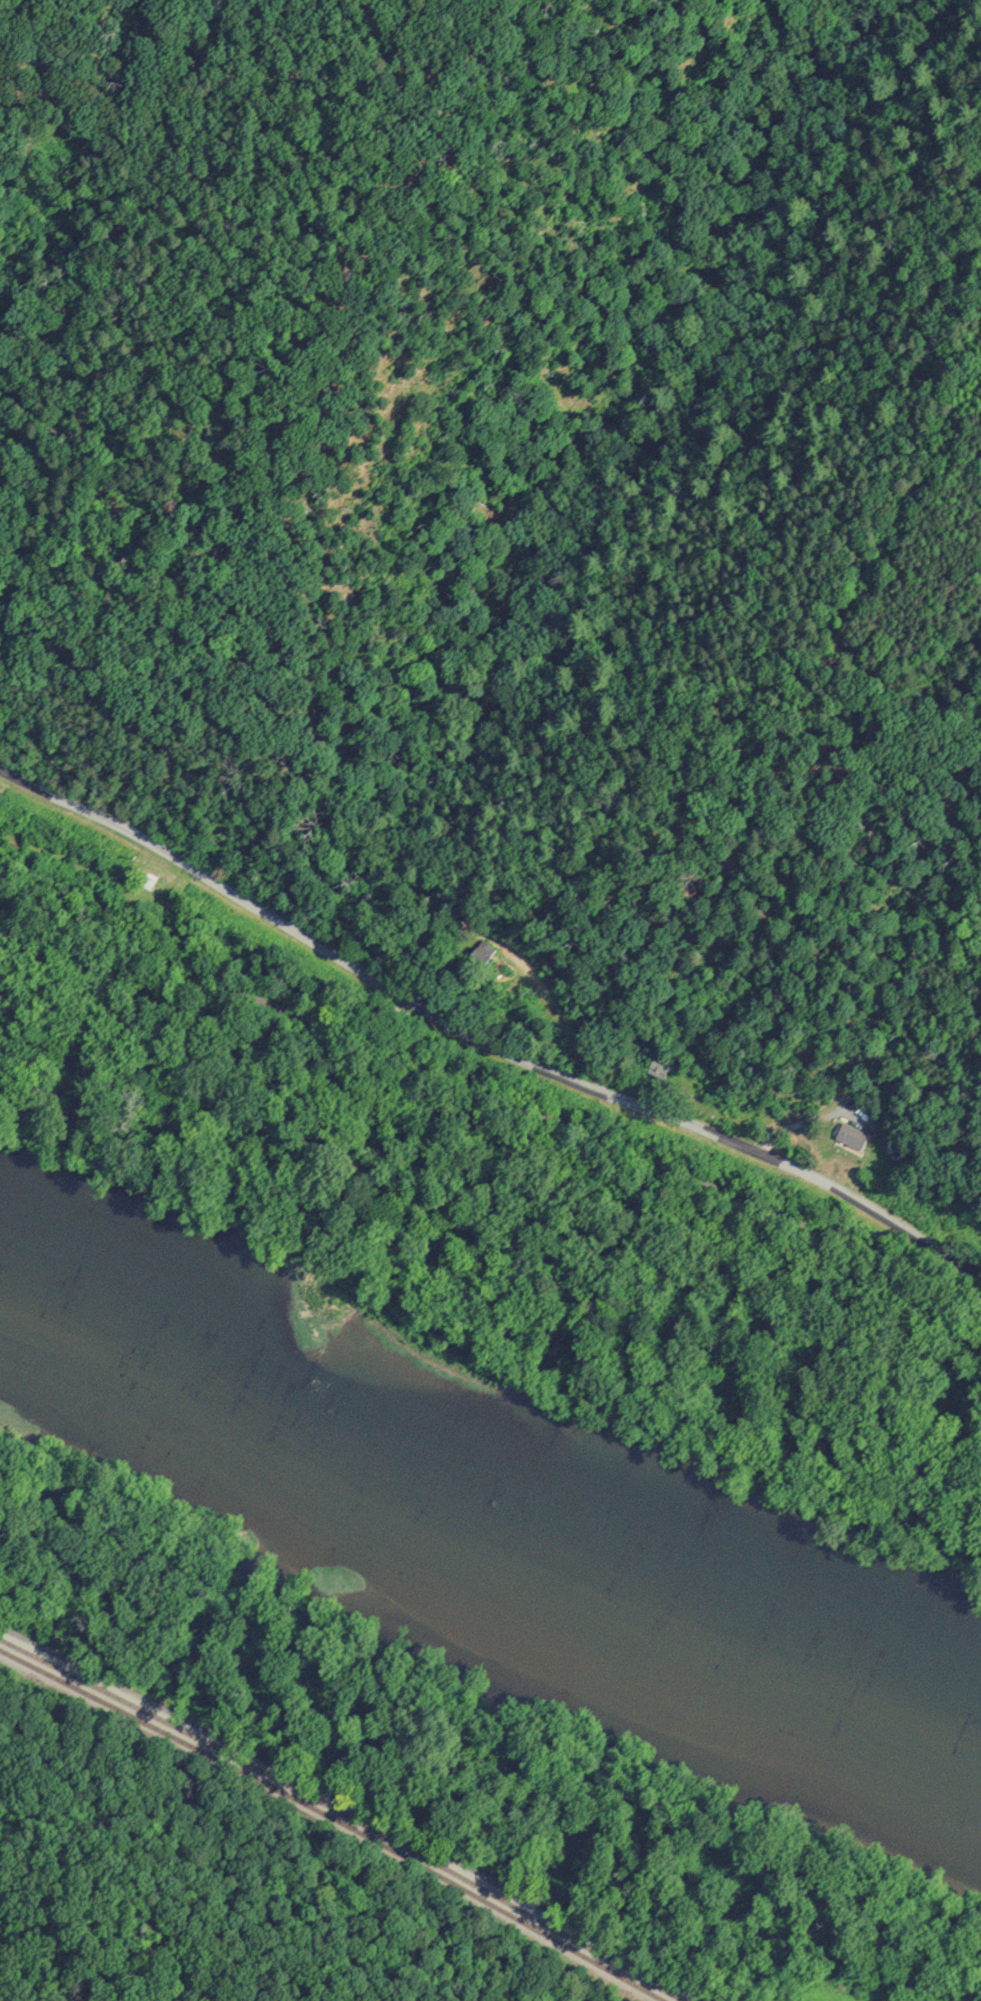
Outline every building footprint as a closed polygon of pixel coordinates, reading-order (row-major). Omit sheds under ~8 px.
[(467,955),(481,967),(497,949),(482,937),(467,955)] [(640,1069),(657,1080),(669,1062),(652,1051),(640,1069)] [(857,1152),(866,1133),(837,1120),(828,1138),(857,1152)]
